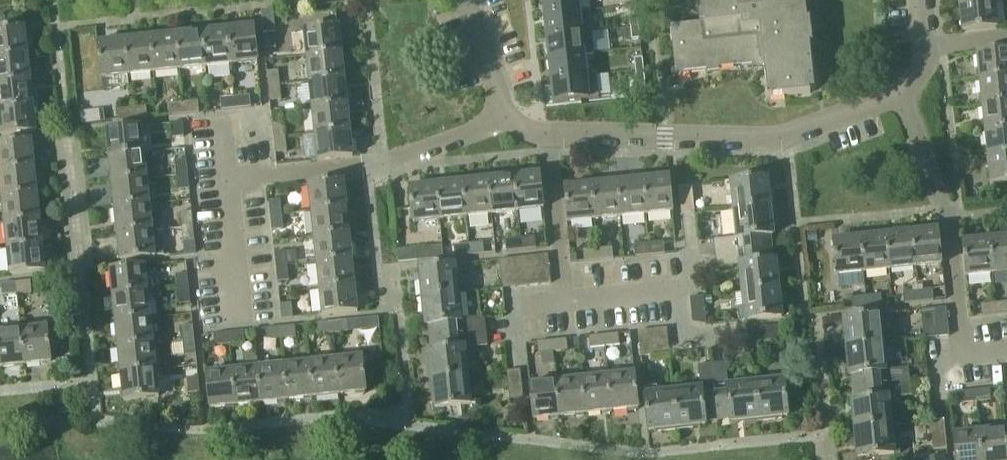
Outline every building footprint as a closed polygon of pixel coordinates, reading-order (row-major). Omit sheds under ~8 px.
[(543,16),(579,12),(578,0),(541,0),(543,16)] [(704,26),(669,29),(674,71),(687,70),(688,72),(763,65),(766,98),(808,94),(807,79),(809,79),(801,0),(701,0),(704,26)] [(997,28),(994,2),(958,6),(961,32),(997,28)] [(579,12),(543,16),(546,38),(591,33),(588,11),(579,12)] [(636,16),(628,17),(630,29),(638,28),(636,16)] [(5,18),(0,19),(0,58),(27,55),(24,28),(6,30),(5,18)] [(257,62),(254,27),(227,30),(231,65),(257,62)] [(341,54),(338,27),(302,31),(305,58),(341,54)] [(638,28),(630,29),(631,41),(639,40),(638,28)] [(231,65),(227,30),(200,33),(204,68),(231,65)] [(204,68),(200,33),(174,35),(178,70),(204,68)] [(591,33),(546,38),(548,60),(584,56),(593,55),(591,33)] [(262,36),(263,50),(275,49),(273,34),(262,36)] [(178,70),(174,35),(149,38),(153,73),(178,70)] [(153,73),(149,38),(123,41),(127,75),(153,73)] [(127,75),(123,41),(96,44),(100,78),(127,75)] [(975,54),(978,81),(1006,78),(1006,50),(975,54)] [(344,79),(341,54),(305,58),(308,83),(344,79)] [(27,55),(0,58),(0,84),(30,80),(27,55)] [(584,56),(548,60),(550,81),(586,77),(586,76),(584,56)] [(641,59),(633,60),(635,71),(642,71),(641,59)] [(642,71),(635,71),(636,84),(644,83),(644,81),(642,71)] [(279,87),(277,72),(266,73),(267,88),(279,87)] [(586,77),(550,81),(552,96),(553,103),(588,99),(598,98),(595,75),(586,76),(586,77)] [(978,81),(980,107),(1006,104),(1006,78),(978,81)] [(347,106),(344,79),(308,83),(311,110),(347,106)] [(30,80),(0,84),(0,111),(33,107),(30,80)] [(267,88),(269,102),(280,101),(279,87),(267,88)] [(236,108),(250,107),(249,96),(234,97),(236,108)] [(236,108),(234,97),(220,99),(221,110),(236,108)] [(183,114),(199,112),(197,101),(182,103),(183,114)] [(183,114),(182,103),(168,104),(169,115),(183,114)] [(980,107),(983,132),(1006,130),(1006,104),(980,107)] [(349,132),(347,106),(311,110),(314,135),(349,132)] [(33,107),(0,111),(0,134),(0,137),(35,133),(33,107)] [(132,120),(147,118),(145,107),(130,108),(132,120)] [(132,120),(130,108),(115,110),(117,121),(132,120)] [(181,122),(170,124),(172,139),(183,137),(181,122)] [(284,138),(282,122),(271,123),(273,139),(284,138)] [(144,154),(141,127),(106,131),(109,158),(144,154)] [(983,132),(986,158),(1006,156),(1006,130),(983,132)] [(352,158),(349,132),(314,135),(316,162),(352,158)] [(273,139),(274,154),(286,153),(284,138),(273,139)] [(30,142),(0,145),(0,172),(33,169),(30,142)] [(147,180),(144,154),(109,158),(111,184),(147,180)] [(986,158),(989,185),(1006,183),(1006,156),(986,158)] [(188,176),(186,160),(175,161),(176,177),(188,176)] [(33,169),(0,172),(0,187),(1,198),(36,195),(33,169)] [(543,209),(539,174),(512,177),(516,212),(543,209)] [(189,189),(188,176),(176,177),(178,190),(189,189)] [(516,212),(512,177),(486,180),(490,215),(516,212)] [(672,213),(669,178),(642,180),(645,216),(672,213)] [(771,208),(769,185),(767,185),(766,179),(724,183),(725,197),(732,197),(734,211),(771,208)] [(150,206),(147,180),(111,184),(114,210),(150,206)] [(490,215),(486,180),(460,182),(464,218),(490,215)] [(645,216),(642,180),(616,183),(619,218),(645,216)] [(345,209),(342,182),(307,186),(310,212),(345,209)] [(464,218),(460,182),(434,185),(438,221),(464,218)] [(619,218),(616,183),(590,185),(593,221),(619,218)] [(438,221),(434,185),(409,188),(413,223),(438,221)] [(593,221),(590,185),(564,188),(567,223),(593,221)] [(693,215),(690,186),(678,187),(681,216),(693,215)] [(39,221),(36,195),(1,198),(4,224),(39,221)] [(280,216),(279,202),(267,203),(269,217),(280,216)] [(153,232),(150,206),(114,210),(117,235),(153,232)] [(762,250),(761,237),(772,236),(772,230),(773,230),(771,208),(734,211),(737,239),(713,241),(715,255),(762,250)] [(348,234),(345,209),(310,212),(313,238),(348,234)] [(194,227),(192,212),(181,213),(182,228),(194,227)] [(269,217),(270,232),(282,231),(280,216),(269,217)] [(42,246),(39,221),(4,224),(7,250),(42,246)] [(182,228),(184,242),(195,241),(194,227),(182,228)] [(940,264),(937,228),(911,231),(914,267),(940,264)] [(155,257),(163,257),(162,245),(158,246),(157,231),(153,232),(117,235),(120,262),(155,258),(155,257)] [(914,267),(911,231),(885,234),(888,270),(914,267)] [(351,260),(348,234),(313,238),(316,264),(351,260)] [(888,270),(885,234),(859,237),(863,273),(888,270)] [(863,273),(859,237),(832,240),(836,276),(863,273)] [(987,239),(991,274),(1006,273),(1006,237),(987,239)] [(535,249),(534,238),(519,240),(520,251),(535,249)] [(991,274),(987,239),(961,242),(965,277),(991,274)] [(520,251),(519,240),(504,241),(505,253),(520,251)] [(183,255),(194,254),(193,242),(182,242),(183,255)] [(483,255),(482,244),(467,245),(468,256),(483,255)] [(649,256),(664,255),(663,244),(648,245),(649,256)] [(468,256),(467,245),(453,247),(454,258),(468,256)] [(649,256),(648,245),(633,246),(634,258),(649,256)] [(44,273),(42,246),(7,250),(10,277),(44,273)] [(431,260),(430,249),(415,251),(416,262),(431,260)] [(597,261),(612,260),(611,249),(596,250),(597,261)] [(597,261),(596,250),(582,251),(583,263),(597,261)] [(780,290),(778,268),(775,268),(774,262),(764,263),(762,250),(715,255),(716,269),(739,267),(742,294),(780,290)] [(286,267),(284,254),(273,255),(274,269),(286,267)] [(549,285),(547,257),(535,258),(538,286),(549,285)] [(538,286),(535,258),(522,259),(525,287),(538,286)] [(525,287),(522,259),(511,261),(514,288),(525,287)] [(354,285),(351,260),(316,264),(318,289),(354,285)] [(514,288),(511,261),(499,262),(502,289),(514,288)] [(457,294),(456,278),(462,278),(461,265),(419,270),(419,275),(417,275),(420,298),(457,294)] [(147,294),(144,267),(109,271),(112,297),(147,294)] [(274,269),(276,284),(288,283),(286,267),(274,269)] [(189,289),(187,274),(176,276),(178,290),(189,289)] [(16,295),(31,293),(30,282),(15,283),(16,295)] [(16,295),(15,283),(1,285),(2,296),(16,295)] [(357,313),(354,285),(318,289),(321,317),(357,313)] [(178,290),(179,305),(190,304),(189,289),(178,290)] [(782,313),(780,290),(742,294),(743,309),(737,310),(738,322),(781,318),(780,313),(782,313)] [(918,303),(932,301),(931,290),(917,291),(918,303)] [(918,303),(917,291),(902,293),(903,304),(918,303)] [(150,320),(147,294),(112,297),(115,323),(150,320)] [(485,333),(483,319),(460,321),(457,294),(420,298),(422,320),(424,320),(425,327),(436,326),(437,337),(485,333)] [(867,308),(880,307),(878,296),(865,297),(867,308)] [(705,325),(703,297),(689,299),(692,324),(705,325)] [(867,308),(865,297),(849,299),(851,310),(867,308)] [(1006,314),(1006,302),(994,303),(995,315),(1006,314)] [(995,315),(994,303),(980,305),(981,316),(995,315)] [(279,307),(280,321),(292,320),(290,305),(279,307)] [(947,335),(945,308),(933,309),(935,336),(947,335)] [(935,336),(933,309),(921,310),(923,338),(935,336)] [(882,342),(881,327),(886,327),(884,314),(842,319),(843,325),(840,325),(843,346),(882,342)] [(377,318),(363,319),(364,330),(378,329),(377,318)] [(152,345),(150,320),(115,323),(117,348),(152,345)] [(331,333),(347,332),(345,320),(330,322),(331,333)] [(331,333),(330,322),(316,323),(317,335),(331,333)] [(194,340),(193,326),(181,327),(183,341),(194,340)] [(280,339),(295,337),(294,326),(278,327),(280,339)] [(280,339),(278,327),(264,329),(266,340),(280,339)] [(779,340),(778,327),(749,330),(750,343),(779,340)] [(50,363),(46,328),(20,331),(24,366),(50,363)] [(666,343),(665,330),(637,332),(639,345),(666,343)] [(20,331),(0,333),(0,369),(24,366),(20,331)] [(228,344),(243,342),(242,331),(227,333),(228,344)] [(228,344),(227,333),(213,334),(214,346),(228,344)] [(486,346),(485,333),(437,337),(438,350),(428,351),(428,357),(426,357),(429,380),(466,376),(464,349),(486,346)] [(604,348),(618,346),(617,335),(603,336),(604,348)] [(604,348),(603,336),(588,338),(589,349),(604,348)] [(183,341),(185,357),(196,355),(194,340),(183,341)] [(552,353),(567,351),(565,340),(551,342),(552,353)] [(552,353),(551,342),(536,343),(537,355),(552,353)] [(909,382),(907,368),(886,370),(882,342),(843,346),(845,370),(848,370),(848,376),(859,375),(860,387),(909,382)] [(668,355),(666,343),(639,345),(640,357),(668,355)] [(155,371),(152,345),(117,348),(120,374),(155,371)] [(366,392),(362,358),(334,360),(338,395),(366,392)] [(257,369),(256,359),(245,360),(246,370),(231,371),(235,406),(260,404),(257,369)] [(338,395),(334,360),(309,363),(313,398),(338,395)] [(313,398),(309,363),(283,366),(287,401),(313,398)] [(754,384),(727,386),(725,365),(710,366),(716,413),(729,412),(730,423),(736,423),(736,424),(758,422),(754,384)] [(287,401),(283,366),(257,369),(260,404),(287,401)] [(716,413),(710,366),(697,367),(699,389),(672,392),(676,431),(699,429),(699,426),(704,426),(703,414),(716,413)] [(522,399),(519,370),(506,372),(509,401),(522,399)] [(158,397),(155,371),(120,374),(123,401),(158,397)] [(235,406),(231,371),(205,374),(209,409),(235,406)] [(637,409),(634,374),(607,377),(611,412),(637,409)] [(786,417),(782,375),(769,376),(770,382),(754,384),(758,422),(781,420),(781,417),(786,417)] [(429,380),(431,403),(433,402),(433,409),(476,404),(475,390),(468,391),(466,376),(429,380)] [(611,412),(607,377),(581,379),(585,415),(611,412)] [(187,379),(188,394),(200,393),(198,378),(187,379)] [(585,415),(581,379),(555,382),(558,418),(585,415)] [(558,418),(555,382),(529,385),(532,420),(558,418)] [(910,395),(909,382),(860,387),(862,399),(850,401),(851,407),(849,408),(851,428),(890,424),(887,397),(910,395)] [(672,392),(656,393),(656,388),(643,389),(647,432),(653,431),(653,433),(676,431),(672,392)] [(975,402),(990,400),(989,389),(974,390),(975,402)] [(975,402),(974,390),(959,392),(961,403),(975,402)] [(947,448),(944,419),(929,420),(932,450),(947,448)] [(851,428),(854,451),(856,451),(857,458),(899,453),(897,440),(892,441),(890,424),(851,428)] [(1005,428),(978,431),(981,459),(1006,459),(1006,447),(1005,428)] [(978,431),(953,434),(955,459),(981,459),(978,431)]
